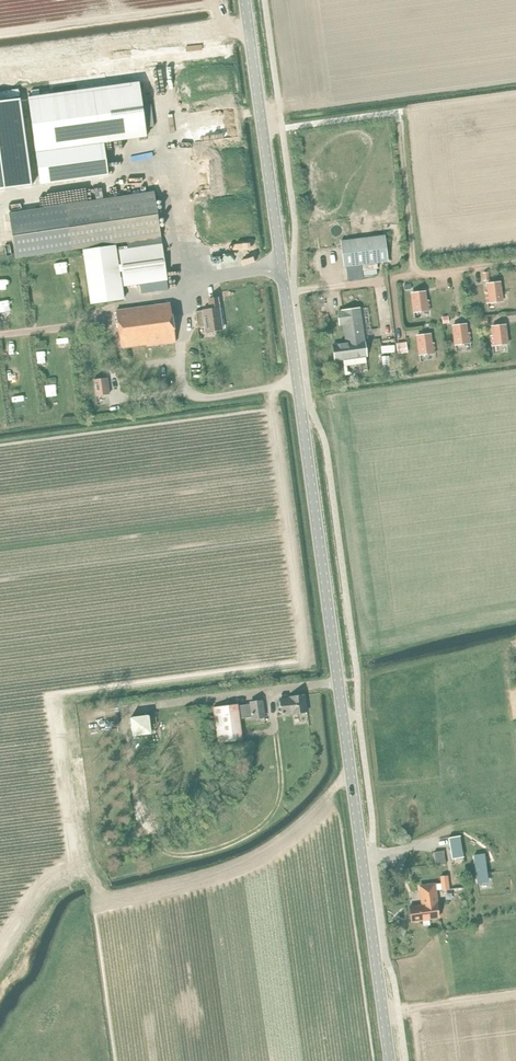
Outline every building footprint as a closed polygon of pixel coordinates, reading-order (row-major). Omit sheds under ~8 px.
[(139,82),(28,97),(35,152),(40,185),(108,175),(104,143),(146,137),(145,125),(142,103),(139,82)] [(0,101),(0,190),(33,185),(21,98),(0,101)] [(149,102),(142,103),(145,125),(152,124),(149,102)] [(154,191),(9,212),(15,257),(160,236),(154,191)] [(384,236),(340,241),(344,267),(346,267),(361,265),(387,262),(384,236)] [(116,244),(82,250),(90,304),(124,299),(120,272),(122,272),(124,286),(140,284),(167,280),(162,244),(119,250),(121,264),(119,264),(116,244)] [(361,265),(346,267),(348,280),(363,278),(361,265)] [(167,280),(140,284),(141,293),(168,289),(167,280)] [(488,293),(486,294),(487,303),(502,301),(499,282),(487,284),(488,293)] [(424,292),(412,293),(414,312),(429,310),(428,301),(425,301),(424,292)] [(219,309),(217,299),(210,300),(212,310),(196,312),(198,327),(205,326),(206,332),(222,330),(219,309)] [(171,303),(116,311),(121,348),(146,344),(147,347),(176,342),(171,303)] [(346,343),(333,345),(335,360),(343,359),(344,365),(366,362),(365,356),(359,308),(338,311),(339,324),(345,324),(347,337),(346,338),(346,343)] [(487,317),(479,318),(480,325),(488,324),(487,317)] [(465,324),(453,326),(455,345),(470,343),(469,334),(466,334),(465,324)] [(493,336),(491,336),(492,346),(507,344),(505,325),(492,326),(493,336)] [(430,334),(417,336),(419,355),(434,353),(433,344),(431,344),(430,334)] [(107,377),(93,380),(95,396),(109,394),(107,377)] [(304,695),(280,698),(282,715),(306,712),(304,695)] [(249,704),(251,718),(251,720),(265,718),(262,699),(249,701),(249,704)] [(240,719),(251,718),(249,704),(238,706),(238,704),(212,707),(217,743),(242,740),(240,719)] [(149,715),(130,717),(132,736),(151,734),(149,715)] [(460,836),(448,838),(451,854),(462,852),(460,836)] [(443,851),(434,852),(435,865),(445,864),(443,851)] [(484,854),(474,855),(477,883),(487,882),(484,854)] [(447,877),(440,878),(441,891),(449,890),(447,877)] [(410,905),(409,906),(412,921),(422,919),(423,919),(423,920),(429,919),(429,918),(439,917),(434,884),(420,886),(422,898),(424,898),(425,904),(410,906),(410,905)]
